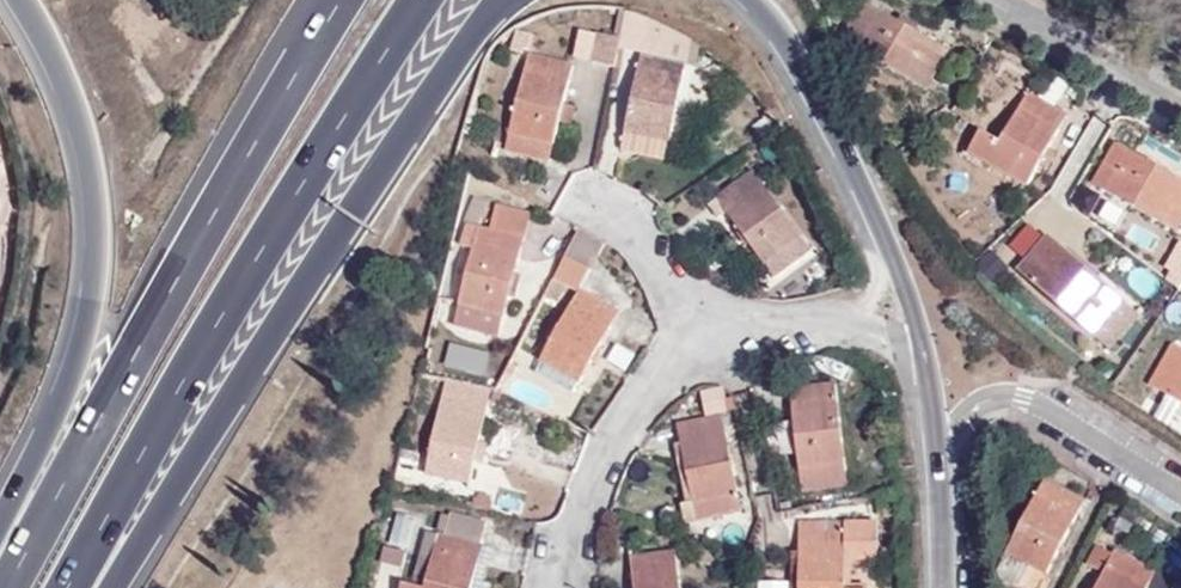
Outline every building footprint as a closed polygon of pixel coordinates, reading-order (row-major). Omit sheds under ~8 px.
[(950,51),(864,1),(840,41),(927,92),(950,51)] [(665,31),(625,14),(620,37),(618,47),(642,52),(625,132),(666,142),(670,142),(687,64),(692,45),(665,31)] [(620,37),(598,33),(593,60),(615,65),(618,47),(620,37)] [(529,55),(509,132),(554,144),(575,66),(529,55)] [(1027,95),(1000,143),(980,132),(968,153),(1028,188),(1067,117),(1027,95)] [(554,144),(509,132),(505,150),(550,162),(554,144)] [(666,142),(625,132),(621,149),(663,158),(666,142)] [(1180,224),(1180,181),(1116,144),(1093,184),(1177,231),(1180,224)] [(763,264),(767,262),(801,238),(755,172),(718,199),(763,264)] [(490,230),(467,224),(462,247),(474,250),(460,305),(499,315),(505,316),(532,213),(498,203),(490,230)] [(606,245),(579,231),(553,280),(579,293),(580,290),(606,245)] [(1018,271),(1096,338),(1126,303),(1049,237),(1018,271)] [(801,238),(767,262),(776,276),(810,251),(801,238)] [(580,290),(579,293),(541,361),(543,362),(579,382),(581,383),(584,379),(620,314),(580,290)] [(1126,303),(1096,338),(1111,351),(1141,316),(1126,303)] [(499,315),(460,305),(455,324),(494,334),(499,315)] [(1180,403),(1180,349),(1175,346),(1151,384),(1168,395),(1180,403)] [(579,382),(543,362),(537,373),(573,393),(579,382)] [(491,393),(446,384),(426,474),(471,484),(491,393)] [(849,487),(837,384),(790,389),(802,492),(849,487)] [(1168,428),(1180,408),(1180,403),(1168,395),(1154,418),(1168,428)] [(678,425),(694,502),(697,521),(742,511),(722,417),(678,425)] [(1086,503),(1045,481),(1006,552),(1048,574),(1086,503)] [(697,521),(694,502),(681,503),(685,524),(697,521)] [(479,563),(483,546),(481,546),(487,523),(450,514),(445,537),(439,536),(425,587),(473,587),(479,563)] [(799,552),(799,587),(845,587),(844,557),(878,557),(879,522),(799,522),(799,552)] [(439,536),(426,533),(412,586),(418,587),(425,587),(439,536)] [(1155,572),(1114,553),(1113,555),(1096,546),(1088,564),(1104,573),(1097,587),(1148,587),(1155,572)] [(385,547),(380,562),(402,569),(407,553),(385,547)] [(635,587),(682,587),(676,553),(631,559),(635,587)] [(479,563),(473,587),(491,587),(492,583),(484,581),(488,565),(479,563)]
